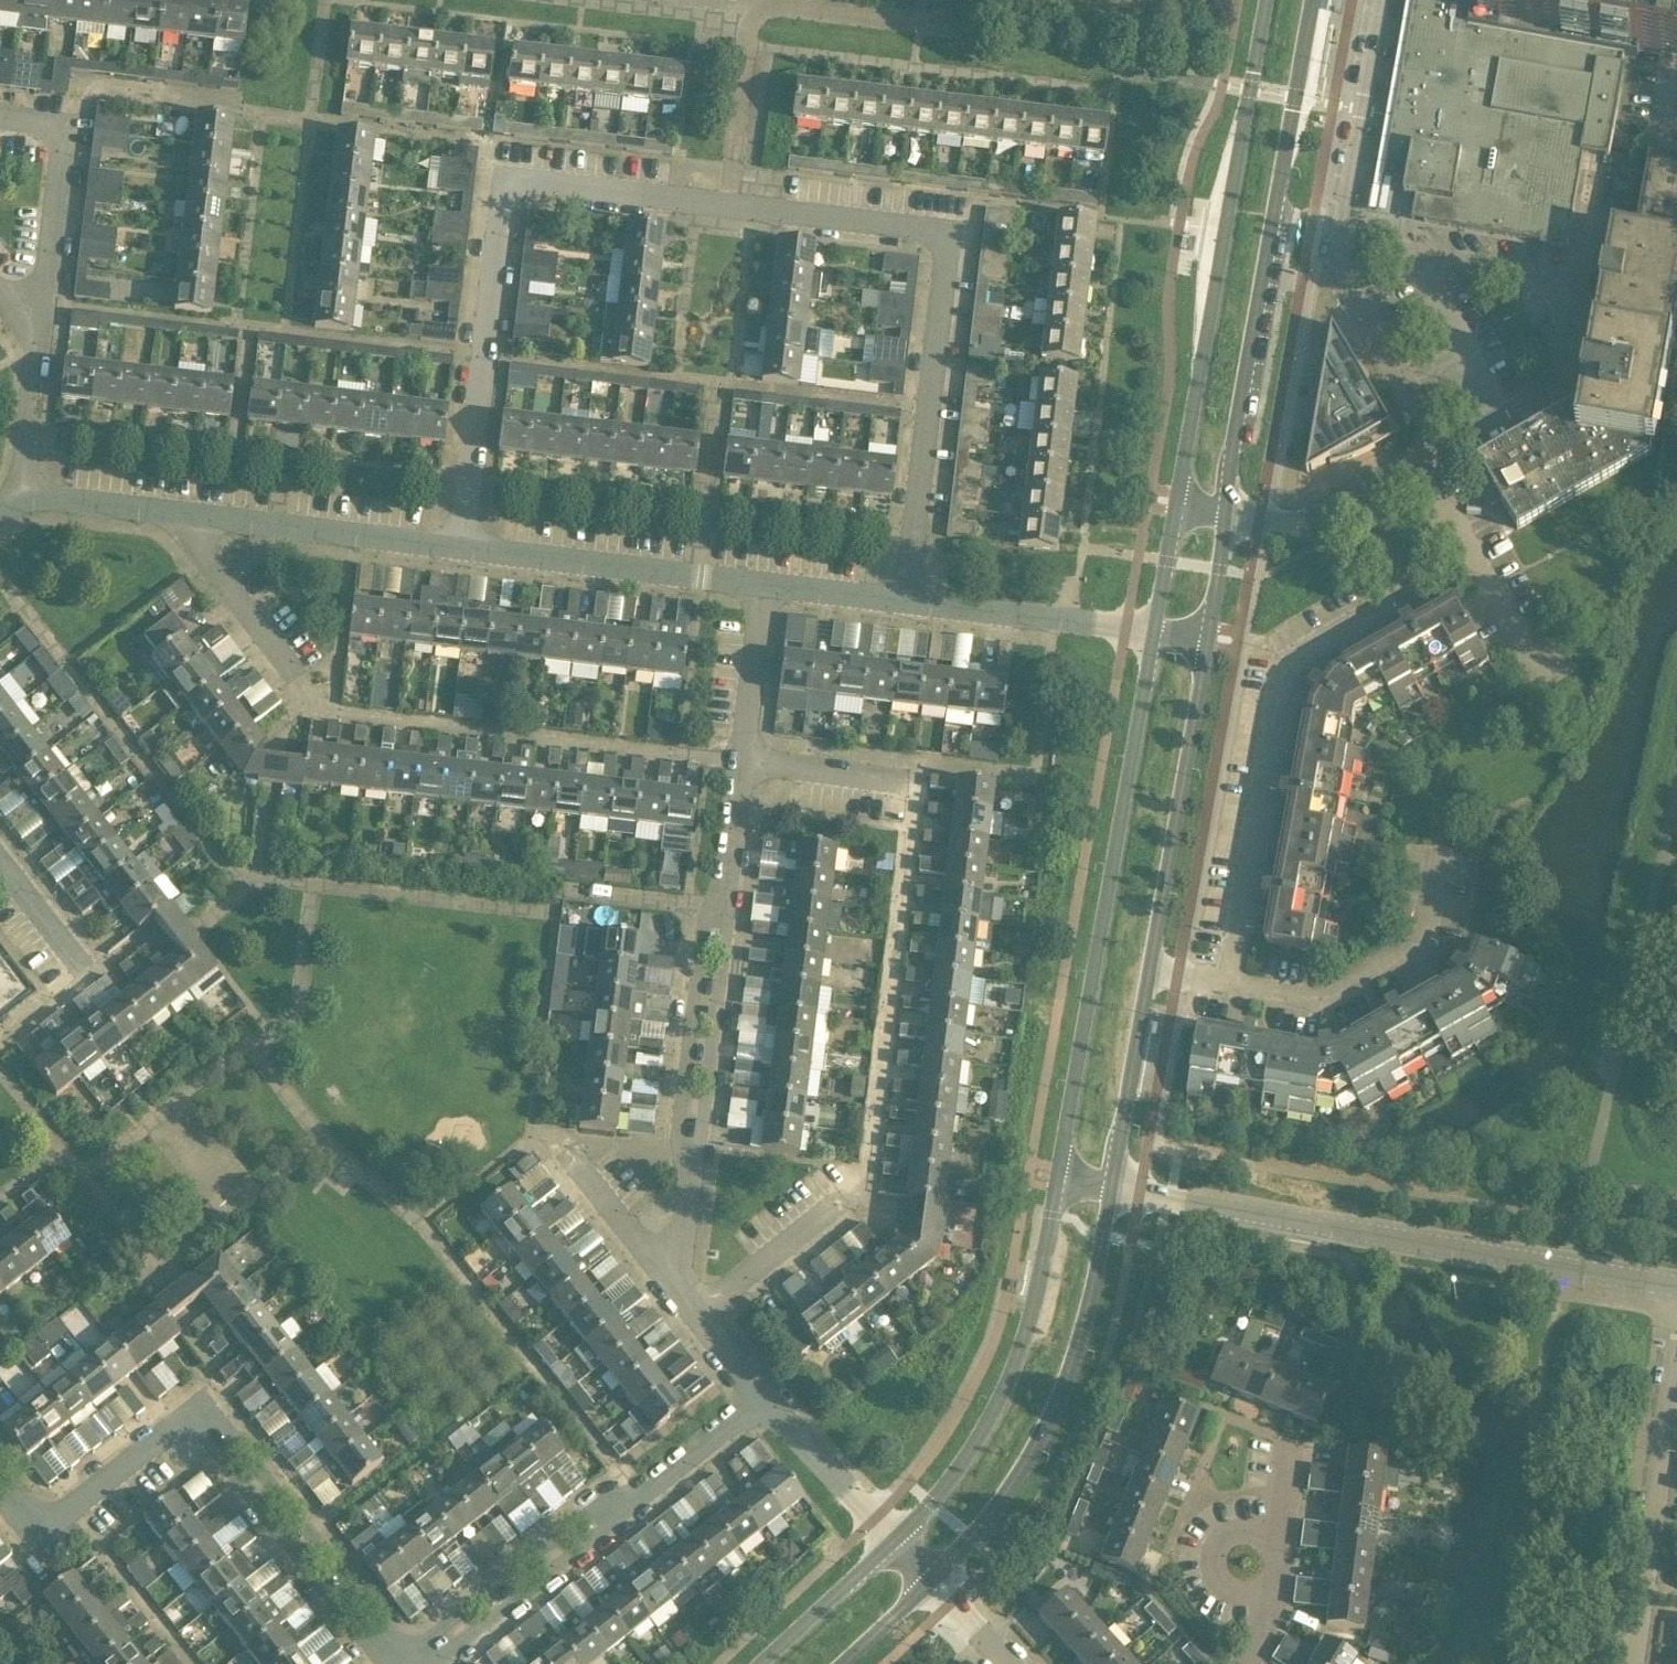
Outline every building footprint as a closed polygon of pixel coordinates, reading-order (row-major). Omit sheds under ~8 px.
[(18,32),(19,31),(22,0),(0,0),(0,30),(18,32)] [(48,21),(50,0),(22,0),(19,31),(46,34),(48,21)] [(48,21),(75,25),(79,0),(50,0),(48,21)] [(74,34),(102,38),(103,28),(107,0),(79,0),(75,25),(74,34)] [(103,28),(131,32),(135,0),(107,0),(103,28)] [(131,32),(158,35),(163,0),(135,0),(131,32)] [(158,35),(186,39),(190,3),(169,0),(163,0),(158,35)] [(1425,220),(1543,241),(1542,244),(1567,248),(1585,150),(1611,155),(1627,66),(1624,65),(1625,55),(1469,27),(1474,0),(1416,0),(1387,164),(1410,169),(1406,192),(1429,197),(1425,220)] [(1469,27),(1625,55),(1638,57),(1640,49),(1676,55),(1676,0),(1474,0),(1469,27)] [(190,3),(186,39),(213,42),(218,6),(190,3)] [(240,58),(242,46),(246,10),(218,6),(213,42),(212,54),(240,58)] [(345,66),(346,66),(374,70),(379,31),(350,28),(345,66)] [(407,35),(379,31),(374,70),(402,73),(407,35)] [(402,73),(401,84),(429,88),(431,77),(435,38),(407,35),(402,73)] [(463,42),(435,38),(431,77),(458,80),(463,42)] [(463,42),(458,80),(488,84),(492,45),(463,42)] [(536,89),(541,51),(512,48),(507,86),(536,89)] [(564,92),(569,55),(541,51),(536,89),(564,92)] [(12,89),(16,54),(0,52),(0,88),(12,89)] [(16,54),(12,89),(28,91),(40,92),(41,83),(43,67),(31,66),(32,57),(16,54)] [(592,96),(597,58),(569,55),(564,92),(592,96)] [(620,99),(624,61),(597,58),(592,96),(620,99)] [(52,84),(51,94),(67,96),(70,71),(71,61),(54,59),(52,84)] [(88,63),(71,61),(70,71),(87,73),(88,63)] [(648,103),(653,65),(624,61),(620,99),(648,103)] [(648,103),(677,106),(682,68),(653,65),(648,103)] [(109,76),(125,78),(126,68),(110,66),(109,76)] [(142,80),(143,70),(126,68),(125,78),(142,80)] [(164,82),(180,84),(181,75),(165,73),(164,82)] [(197,86),(198,77),(181,75),(180,84),(197,86)] [(237,82),(221,80),(220,89),(236,91),(237,82)] [(820,123),(825,85),(796,82),(791,120),(820,123)] [(849,127),(853,89),(825,85),(820,123),(849,127)] [(877,130),(881,92),(853,89),(849,127),(877,130)] [(905,133),(909,96),(881,92),(877,130),(905,133)] [(933,137),(937,99),(909,96),(905,133),(933,137)] [(411,98),(401,97),(399,110),(410,111),(411,98)] [(961,140),(965,102),(937,99),(933,137),(961,140)] [(989,144),(994,106),(965,102),(961,140),(989,144)] [(340,116),(358,118),(360,106),(342,104),(340,116)] [(1017,147),(1022,109),(994,106),(989,144),(1017,147)] [(381,109),(379,121),(397,123),(398,111),(381,109)] [(1045,151),(1049,113),(1022,109),(1017,147),(1045,151)] [(397,123),(414,125),(416,113),(398,111),(397,123)] [(1073,154),(1078,116),(1049,113),(1045,151),(1073,154)] [(95,115),(93,132),(129,137),(131,120),(95,115)] [(194,144),(230,148),(233,120),(198,116),(194,144)] [(436,127),(453,129),(454,118),(437,116),(436,127)] [(1102,158),(1107,120),(1078,116),(1073,154),(1102,158)] [(454,118),(453,129),(470,131),(472,120),(454,118)] [(515,125),(513,137),(530,139),(532,127),(515,125)] [(532,127),(530,139),(548,141),(549,129),(532,127)] [(129,137),(93,132),(91,149),(127,153),(129,137)] [(571,132),(569,143),(587,145),(588,134),(571,132)] [(335,161),(370,165),(373,137),(338,133),(335,161)] [(588,134),(587,145),(604,148),(605,136),(588,134)] [(627,138),(625,150),(643,152),(644,140),(627,138)] [(644,140),(643,152),(660,154),(661,142),(644,140)] [(191,172),(226,176),(230,148),(194,144),(191,172)] [(474,178),(476,161),(442,157),(440,174),(474,178)] [(1634,158),(1632,168),(1641,169),(1642,159),(1634,158)] [(799,159),(797,171),(815,173),(816,161),(799,159)] [(335,161),(331,189),(366,193),(380,195),(383,167),(370,165),(335,161)] [(816,161),(815,173),(832,175),(834,163),(816,161)] [(1523,529),(1652,456),(1676,309),(1676,166),(1653,162),(1641,232),(1617,228),(1612,258),(1617,259),(1615,270),(1603,268),(1599,289),(1607,290),(1595,358),(1599,359),(1598,370),(1585,368),(1582,389),(1589,390),(1587,401),(1579,400),(1477,458),(1491,481),(1479,493),(1491,505),(1501,500),(1503,504),(1519,532),(1523,529)] [(855,166),(854,178),(871,180),(872,168),(855,166)] [(872,168),(871,180),(888,182),(890,170),(872,168)] [(89,171),(87,187),(122,191),(124,175),(89,171)] [(188,199),(223,203),(226,176),(191,172),(188,199)] [(911,173),(910,185),(927,187),(928,175),(911,173)] [(472,194),(474,178),(440,174),(438,190),(472,194)] [(928,175),(927,187),(944,189),(946,177),(928,175)] [(983,194),(984,182),(967,180),(966,191),(983,194)] [(983,194),(987,194),(1000,196),(1002,184),(984,182),(983,194)] [(122,191),(87,187),(84,204),(120,208),(122,191)] [(1023,187),(1022,198),(1039,200),(1041,189),(1023,187)] [(328,216),(363,221),(366,193),(331,189),(328,216)] [(1041,189),(1039,200),(1057,203),(1058,191),(1041,189)] [(1097,195),(1079,193),(1078,205),(1096,207),(1097,195)] [(184,227),(220,231),(223,203),(188,199),(184,227)] [(1013,211),(985,208),(983,225),(1011,228),(1013,211)] [(468,233),(470,217),(435,212),(433,229),(468,233)] [(563,216),(528,212),(526,229),(561,233),(563,216)] [(328,216),(325,244),(359,248),(374,250),(378,222),(363,221),(328,216)] [(1054,245),(1092,249),(1095,220),(1057,216),(1054,245)] [(626,252),(661,256),(665,228),(629,224),(626,252)] [(82,226),(80,243),(115,247),(117,230),(82,226)] [(181,254),(216,259),(220,231),(184,227),(181,254)] [(466,250),(468,233),(433,229),(431,246),(466,250)] [(776,270),(811,275),(815,246),(779,242),(776,270)] [(115,247),(80,243),(78,260),(113,264),(115,247)] [(325,244),(321,272),(356,276),(367,277),(369,267),(357,266),(359,248),(325,244)] [(1088,277),(1092,249),(1054,245),(1051,273),(1088,277)] [(978,265),(1006,268),(1008,251),(980,248),(978,265)] [(523,250),(521,268),(556,272),(558,255),(523,250)] [(623,280),(658,284),(661,256),(626,252),(623,280)] [(178,282),(213,286),(216,259),(181,254),(178,282)] [(916,276),(918,259),(918,258),(884,255),(882,271),(916,276)] [(978,265),(976,281),(1004,285),(1006,268),(978,265)] [(461,288),(463,272),(428,267),(426,284),(461,288)] [(556,272),(521,268),(519,285),(554,289),(556,272)] [(821,276),(811,275),(776,270),(772,298),(808,302),(818,303),(821,276)] [(318,299),(353,303),(356,276),(321,272),(318,299)] [(1085,305),(1088,277),(1051,273),(1047,301),(1085,305)] [(619,308),(655,312),(658,284),(623,280),(619,308)] [(113,286),(75,281),(73,299),(111,303),(113,286)] [(174,310),(209,315),(213,286),(178,282),(174,310)] [(426,284),(411,282),(409,299),(424,300),(426,284)] [(459,305),(461,288),(426,284),(424,300),(459,305)] [(877,309),(912,314),(914,297),(879,294),(877,309)] [(769,326),(805,330),(808,302),(772,298),(769,326)] [(314,327),(349,332),(353,303),(318,299),(314,327)] [(1082,333),(1085,305),(1047,301),(1044,329),(1082,333)] [(971,321),(999,324),(1001,307),(974,304),(971,321)] [(516,306),(514,323),(549,327),(551,310),(516,306)] [(603,334),(651,340),(655,312),(619,308),(607,306),(603,334)] [(875,327),(910,331),(912,314),(877,309),(875,327)] [(101,315),(72,311),(69,329),(98,333),(101,315)] [(566,326),(567,313),(551,311),(550,325),(566,326)] [(126,328),(127,318),(111,316),(110,326),(126,328)] [(144,320),(127,318),(126,328),(143,330),(144,320)] [(971,321),(969,337),(997,341),(999,324),(971,321)] [(181,334),(183,325),(166,323),(165,332),(181,334)] [(454,344),(456,328),(421,323),(419,340),(454,344)] [(549,327),(514,323),(512,340),(547,344),(549,327)] [(199,327),(183,325),(181,334),(198,336),(199,327)] [(769,326),(766,353),(818,359),(821,333),(821,332),(805,330),(769,326)] [(1390,426),(1351,357),(1333,326),(1306,474),(1328,461),(1330,464),(1342,461),(1351,459),(1359,455),(1367,451),(1375,447),(1369,438),(1390,426)] [(238,331),(221,329),(220,339),(237,341),(238,331)] [(1078,362),(1082,333),(1044,329),(1041,357),(1078,362)] [(257,344),(274,346),(275,336),(258,334),(257,344)] [(600,362),(648,368),(651,340),(603,334),(600,362)] [(313,350),(314,341),(297,339),(296,348),(313,350)] [(331,343),(314,341),(313,350),(329,352),(331,343)] [(353,345),(351,355),(368,357),(369,347),(353,345)] [(386,349),(369,347),(368,357),(385,359),(386,349)] [(905,370),(907,353),(872,349),(870,366),(905,370)] [(423,364),(424,354),(408,352),(407,362),(423,364)] [(766,353),(762,381),(798,386),(798,385),(815,387),(818,359),(766,353)] [(441,356),(424,354),(423,364),(440,366),(441,356)] [(89,403),(94,367),(65,364),(61,399),(89,403)] [(521,366),(520,376),(537,378),(538,368),(521,366)] [(903,387),(905,370),(870,366),(868,382),(903,387)] [(121,370),(94,367),(89,403),(117,406),(121,370)] [(538,368),(537,378),(553,380),(554,370),(538,368)] [(994,372),(966,369),(964,386),(992,389),(994,372)] [(145,409),(149,374),(121,370),(117,406),(145,409)] [(592,384),(593,374),(576,372),(575,382),(592,384)] [(176,377),(149,374),(145,409),(172,413),(176,377)] [(608,386),(610,377),(593,374),(592,384),(608,386)] [(1035,405),(1072,409),(1076,380),(1038,376),(1035,405)] [(200,416),(204,380),(176,377),(172,413),(200,416)] [(632,379),(630,389),(647,391),(648,381),(632,379)] [(232,384),(204,380),(200,416),(228,419),(232,384)] [(648,381),(647,391),(664,393),(665,383),(648,381)] [(336,396),(332,431),(359,435),(363,399),(365,387),(337,384),(336,396)] [(277,425),(281,390),(253,386),(249,422),(277,425)] [(704,388),(687,386),(686,396),(702,398),(704,388)] [(308,393),(281,390),(277,425),(304,428),(308,393)] [(732,402),(749,404),(750,394),(733,392),(732,402)] [(332,431),(336,396),(308,393),(304,428),(332,431)] [(772,397),(771,407),(788,409),(789,399),(772,397)] [(386,438),(391,403),(363,399),(359,435),(386,438)] [(789,399),(788,409),(805,411),(806,401),(789,399)] [(418,406),(391,403),(386,438),(414,441),(418,406)] [(828,404),(826,413),(843,415),(844,406),(828,404)] [(1031,433),(1069,438),(1072,409),(1035,405),(1031,433)] [(442,445),(446,409),(418,406),(414,441),(442,445)] [(844,406),(843,415),(860,417),(861,408),(844,406)] [(959,425),(987,429),(989,412),(961,409),(959,425)] [(900,412),(883,410),(882,420),(899,422),(900,412)] [(527,455),(532,420),(503,416),(499,452),(527,455)] [(559,423),(532,420),(527,455),(555,458),(559,423)] [(583,462),(587,427),(559,423),(555,458),(583,462)] [(959,425),(957,442),(985,445),(987,429),(959,425)] [(615,430),(587,427),(583,462),(610,465),(615,430)] [(638,468),(642,433),(615,430),(610,465),(638,468)] [(729,443),(724,479),(753,482),(757,447),(755,447),(757,434),(730,431),(729,443)] [(670,437),(642,433),(638,468),(666,472),(670,437)] [(1028,461),(1066,466),(1069,438),(1031,433),(1028,461)] [(698,440),(697,440),(670,437),(666,472),(694,475),(698,440)] [(784,450),(780,486),(808,489),(812,454),(811,453),(812,443),(812,441),(786,437),(784,450)] [(784,450),(757,447),(753,482),(780,486),(784,450)] [(840,457),(812,454),(808,489),(835,492),(840,457)] [(863,496),(867,460),(840,457),(835,492),(863,496)] [(895,464),(867,460),(863,496),(891,499),(895,464)] [(1025,490),(1062,494),(1066,466),(1028,461),(1025,490)] [(953,481),(980,485),(982,468),(955,465),(953,481)] [(953,481),(951,498),(978,501),(980,485),(953,481)] [(1009,488),(1006,516),(1022,518),(1059,522),(1062,494),(1025,490),(1009,488)] [(1018,547),(1033,549),(1056,551),(1059,522),(1021,518),(1018,547)] [(946,538),(974,541),(976,525),(948,521),(946,538)] [(383,595),(387,570),(375,569),(371,594),(383,595)] [(411,598),(414,574),(403,572),(400,597),(411,598)] [(433,649),(437,613),(438,606),(442,577),(430,576),(428,590),(421,589),(418,611),(410,610),(405,646),(433,649)] [(433,649),(460,653),(465,616),(470,580),(458,578),(455,602),(447,600),(446,608),(438,607),(438,606),(437,613),(433,649)] [(160,597),(173,613),(194,597),(181,580),(160,597)] [(488,656),(493,620),(497,584),(485,582),(482,605),(476,604),(474,618),(465,616),(460,653),(488,656)] [(522,612),(525,587),(513,586),(510,610),(522,612)] [(548,626),(548,627),(553,590),(541,589),(538,613),(530,612),(529,624),(520,623),(516,659),(543,663),(548,626)] [(548,627),(548,626),(543,663),(571,666),(575,630),(576,630),(581,594),(569,592),(566,616),(559,615),(557,628),(548,627)] [(603,633),(604,633),(608,597),(597,596),(593,620),(586,619),(585,631),(576,630),(575,630),(571,666),(598,670),(603,633)] [(633,626),(636,601),(624,599),(621,624),(633,626)] [(1490,661),(1484,652),(1455,601),(1418,624),(1412,613),(1401,620),(1406,630),(1333,673),(1326,683),(1318,678),(1311,689),(1319,694),(1311,704),(1297,787),(1285,785),(1283,798),(1294,800),(1278,888),(1267,885),(1264,898),(1276,900),(1268,944),(1335,955),(1339,930),(1318,926),(1327,878),(1348,882),(1358,831),(1337,827),(1346,779),(1367,783),(1372,756),(1350,752),(1357,715),(1392,694),(1402,712),(1425,699),(1414,681),(1456,656),(1467,675),(1490,661)] [(653,676),(658,640),(659,640),(663,604),(652,602),(648,627),(639,626),(633,626),(631,637),(630,636),(626,673),(653,676)] [(378,642),(382,606),(353,603),(348,639),(378,642)] [(410,610),(382,606),(378,642),(405,646),(410,610)] [(688,632),(691,607),(679,606),(676,630),(688,632)] [(171,682),(208,653),(227,639),(218,627),(199,642),(197,639),(189,646),(182,637),(187,633),(173,614),(144,636),(159,654),(152,659),(171,682)] [(516,659),(520,623),(493,620),(488,656),(516,659)] [(813,648),(816,623),(805,622),(802,646),(813,648)] [(841,651),(844,627),(833,625),(830,650),(841,651)] [(14,635),(23,647),(35,638),(25,626),(14,635)] [(658,640),(653,676),(681,680),(682,680),(687,643),(688,632),(676,630),(660,628),(659,640),(658,640)] [(834,698),(832,713),(860,716),(862,702),(863,702),(868,666),(872,630),(861,628),(857,654),(841,652),(840,662),(836,698),(834,698)] [(897,658),(900,633),(888,632),(885,656),(897,658)] [(630,636),(604,633),(603,633),(598,670),(626,673),(630,636)] [(924,661),(927,636),(916,635),(913,659),(924,661)] [(952,664),(955,640),(944,638),(941,663),(952,664)] [(968,666),(980,668),(983,643),(971,642),(968,666)] [(999,645),(996,669),(989,669),(988,680),(979,679),(975,715),(1002,719),(1006,683),(1007,671),(1010,647),(999,645)] [(171,682),(160,691),(177,713),(188,704),(217,682),(226,676),(208,653),(171,682)] [(808,695),(812,659),(783,655),(778,691),(808,695)] [(38,666),(50,680),(61,672),(50,657),(38,666)] [(840,662),(812,659),(808,695),(834,698),(836,698),(840,662)] [(895,669),(868,666),(863,702),(891,705),(895,669)] [(919,709),(923,673),(895,669),(891,705),(919,709)] [(241,679),(248,689),(260,680),(252,670),(241,679)] [(951,676),(923,673),(919,709),(947,712),(951,676)] [(947,712),(945,725),(973,729),(975,715),(979,679),(951,676),(947,712)] [(217,682),(188,704),(205,727),(234,704),(232,702),(248,689),(241,679),(237,682),(234,677),(221,687),(217,682)] [(78,694),(69,682),(55,694),(63,705),(78,694)] [(13,709),(0,692),(0,719),(13,709)] [(464,719),(464,718),(466,701),(467,697),(455,695),(452,716),(452,718),(464,719)] [(252,711),(259,719),(259,720),(278,705),(272,696),(252,711)] [(121,719),(132,710),(124,700),(113,709),(121,719)] [(422,700),(414,700),(414,710),(422,710),(422,700)] [(251,726),(234,704),(205,727),(222,749),(251,726)] [(1,754),(30,731),(13,709),(0,719),(0,752),(1,753),(1,754)] [(567,728),(581,730),(582,720),(568,718),(567,728)] [(338,741),(339,726),(328,724),(325,740),(338,741)] [(661,743),(673,745),(676,727),(664,725),(661,742),(661,743)] [(251,726),(222,749),(245,777),(259,779),(258,782),(271,783),(282,785),(285,764),(274,762),(261,761),(264,745),(264,742),(251,726)] [(367,730),(355,728),(353,743),(365,744),(367,730)] [(3,776),(13,768),(18,775),(18,776),(47,753),(30,731),(1,754),(1,753),(0,753),(0,773),(3,776)] [(381,746),(393,747),(394,733),(383,731),(381,746)] [(1406,732),(1397,738),(1404,748),(1412,742),(1406,732)] [(401,748),(400,758),(391,757),(387,794),(415,797),(419,760),(422,736),(411,735),(409,749),(401,748)] [(429,761),(419,760),(415,797),(442,801),(447,764),(450,739),(438,738),(436,757),(429,756),(429,761)] [(456,765),(447,764),(442,801),(470,804),(474,770),(474,767),(477,742),(466,741),(464,755),(457,754),(456,765)] [(497,745),(493,745),(491,759),(503,761),(505,746),(497,745)] [(967,759),(977,760),(979,746),(969,745),(967,759)] [(119,747),(110,754),(120,767),(129,760),(119,747)] [(305,766),(285,764),(282,785),(304,787),(304,784),(332,787),(336,750),(308,747),(305,766)] [(511,771),(502,770),(497,807),(525,811),(529,774),(530,774),(533,749),(521,748),(520,763),(512,762),(511,771)] [(359,791),(364,753),(336,750),(332,787),(359,791)] [(547,766),(559,767),(561,753),(549,751),(547,766)] [(47,753),(18,776),(18,775),(0,789),(0,803),(14,792),(19,798),(23,796),(28,802),(35,797),(36,798),(65,775),(47,753)] [(364,753),(359,791),(387,794),(391,757),(364,753)] [(566,778),(557,777),(552,814),(580,817),(585,780),(588,756),(577,754),(575,768),(568,768),(566,778)] [(613,784),(614,774),(616,759),(604,758),(601,782),(585,780),(580,817),(608,821),(612,784),(613,784)] [(632,761),(630,776),(642,777),(644,762),(632,761)] [(658,779),(669,781),(671,766),(659,765),(658,779)] [(497,807),(502,770),(474,767),(474,770),(470,804),(497,807)] [(7,819),(6,820),(12,829),(35,812),(39,818),(45,825),(52,819),(53,819),(55,818),(82,797),(90,789),(74,768),(65,775),(36,798),(35,797),(28,802),(25,805),(7,819)] [(690,843),(691,831),(696,794),(699,769),(687,768),(686,782),(678,781),(677,792),(667,790),(663,828),(662,839),(690,843)] [(529,774),(525,811),(552,814),(557,777),(530,774),(529,774)] [(612,784),(608,821),(635,824),(640,787),(641,787),(642,777),(630,776),(624,775),(622,785),(613,784),(612,784)] [(945,779),(931,778),(929,788),(944,790),(945,779)] [(955,809),(992,814),(996,785),(958,781),(955,809)] [(641,787),(640,787),(635,824),(663,828),(667,790),(641,787)] [(55,818),(53,819),(60,828),(70,841),(99,819),(82,797),(55,818)] [(163,805),(153,812),(163,825),(173,817),(163,805)] [(927,805),(926,816),(939,818),(938,825),(952,827),(951,837),(989,842),(992,814),(955,809),(927,805)] [(99,819),(70,841),(40,864),(47,873),(77,850),(87,863),(116,841),(99,819)] [(30,851),(50,836),(42,827),(23,842),(30,851)] [(938,834),(924,832),(922,844),(937,846),(938,834)] [(1039,835),(1033,835),(1028,838),(1028,845),(1038,846),(1039,835)] [(985,869),(989,842),(951,837),(948,863),(948,865),(985,869)] [(133,863),(116,841),(87,863),(104,884),(104,885),(108,882),(133,863)] [(796,874),(832,879),(835,850),(762,841),(761,853),(784,856),(784,862),(797,864),(795,873),(796,873),(796,874)] [(1381,858),(1383,845),(1367,842),(1364,855),(1381,858)] [(395,845),(393,858),(404,859),(406,847),(395,845)] [(934,874),(935,862),(920,860),(919,872),(934,874)] [(574,877),(604,879),(605,863),(575,862),(574,877)] [(935,862),(934,874),(946,875),(944,892),(982,897),(985,869),(948,865),(948,863),(935,862)] [(75,908),(74,908),(82,917),(99,903),(109,916),(111,915),(122,907),(150,884),(133,863),(108,882),(104,885),(104,884),(75,908)] [(574,865),(561,863),(560,878),(572,880),(574,865)] [(784,871),(760,868),(758,880),(783,883),(784,871)] [(77,871),(57,886),(64,895),(84,880),(77,871)] [(612,871),(610,885),(629,886),(630,873),(612,871)] [(795,873),(792,900),(792,901),(793,901),(793,902),(828,906),(832,879),(796,874),(796,873),(795,873)] [(661,878),(659,890),(678,892),(679,880),(661,878)] [(150,884),(122,907),(139,930),(154,918),(170,905),(170,904),(168,906),(150,884)] [(932,890),(917,888),(915,899),(930,901),(932,890)] [(944,892),(941,920),(979,925),(990,926),(993,898),(982,897),(944,892)] [(789,930),(825,934),(828,906),(793,902),(793,901),(792,901),(792,900),(756,896),(755,907),(791,912),(789,928),(789,929),(790,929),(789,930)] [(170,905),(154,918),(181,952),(165,964),(188,993),(200,984),(208,994),(224,981),(216,971),(218,970),(196,942),(198,941),(197,939),(183,921),(170,905)] [(107,917),(92,930),(99,939),(118,924),(111,915),(109,916),(107,917)] [(929,917),(914,915),(912,927),(927,929),(929,917)] [(979,925),(941,920),(937,948),(975,952),(979,925)] [(753,924),(751,935),(787,940),(789,929),(789,928),(753,924)] [(786,957),(822,962),(825,934),(789,930),(790,929),(789,929),(787,940),(785,956),(786,956),(786,957)] [(603,934),(600,962),(636,967),(640,938),(603,934)] [(140,951),(149,963),(159,956),(149,943),(140,951)] [(924,956),(925,945),(910,943),(909,955),(924,956)] [(1201,1027),(1189,1094),(1216,1099),(1219,1078),(1267,1087),(1264,1108),(1316,1117),(1320,1096),(1338,1099),(1340,1111),(1360,1100),(1365,1109),(1411,1082),(1400,1064),(1442,1039),(1453,1058),(1499,1032),(1488,1013),(1505,1003),(1512,985),(1532,992),(1541,967),(1497,951),(1477,943),(1472,957),(1466,963),(1461,958),(1453,967),(1458,972),(1454,977),(1403,1007),(1397,997),(1386,1003),(1392,1013),(1340,1044),(1335,1044),(1334,1037),(1321,1038),(1322,1046),(1316,1047),(1257,1036),(1259,1026),(1246,1023),(1244,1035),(1201,1027)] [(934,974),(934,975),(972,980),(975,952),(937,948),(936,964),(934,974)] [(774,954),(749,951),(748,962),(773,965),(774,954)] [(783,985),(818,989),(822,962),(786,957),(786,956),(785,956),(783,973),(772,971),(770,982),(782,984),(783,984),(783,985)] [(671,972),(673,961),(648,958),(646,969),(671,972)] [(118,968),(127,980),(137,973),(127,960),(118,968)] [(596,990),(633,994),(633,995),(668,1000),(669,988),(634,983),(636,967),(600,962),(596,990)] [(144,981),(166,1010),(188,993),(165,964),(144,981)] [(934,975),(934,974),(907,971),(905,983),(923,985),(922,992),(932,993),(931,1003),(968,1008),(972,980),(934,975)] [(566,976),(552,974),(551,984),(564,986),(566,976)] [(105,997),(114,990),(105,978),(96,985),(105,997)] [(745,979),(744,992),(766,995),(764,1010),(767,1010),(778,1011),(780,1012),(779,1012),(815,1017),(818,989),(783,985),(783,984),(782,984),(770,982),(745,979)] [(166,1010),(144,981),(122,998),(144,1028),(166,1010)] [(596,990),(593,1018),(630,1022),(630,1023),(641,1024),(650,1025),(651,1013),(644,1012),(646,997),(633,995),(633,994),(596,990)] [(1021,992),(1007,990),(1005,1004),(1019,1006),(1021,992)] [(83,995),(72,1003),(88,1025),(78,1033),(101,1062),(123,1045),(100,1016),(99,1016),(83,995)] [(123,1045),(144,1028),(122,998),(100,1016),(123,1045)] [(919,1000),(903,999),(902,1010),(917,1012),(919,1000)] [(927,1031),(965,1035),(968,1008),(931,1003),(927,1030),(927,1031)] [(742,1007),(741,1019),(765,1022),(765,1029),(776,1030),(775,1039),(776,1039),(776,1040),(811,1044),(824,1046),(827,1018),(815,1017),(779,1012),(780,1012),(778,1011),(767,1010),(764,1010),(742,1007)] [(61,1011),(52,1018),(61,1028),(69,1022),(61,1012),(61,1011)] [(651,1013),(650,1025),(665,1027),(666,1015),(651,1013)] [(590,1045),(626,1050),(626,1051),(661,1055),(663,1043),(639,1040),(640,1033),(628,1031),(630,1022),(593,1018),(590,1045)] [(61,1028),(48,1038),(56,1049),(56,1050),(79,1079),(84,1075),(101,1062),(78,1033),(69,1022),(61,1028)] [(900,1026),(899,1038),(926,1041),(924,1057),(924,1058),(962,1063),(965,1035),(927,1031),(927,1030),(900,1026)] [(79,1079),(56,1050),(56,1049),(48,1038),(40,1028),(24,1040),(37,1056),(29,1062),(34,1067),(33,1068),(56,1097),(79,1079)] [(763,1038),(739,1034),(737,1046),(762,1049),(763,1038)] [(776,1039),(775,1039),(771,1067),(773,1067),(773,1068),(808,1072),(811,1044),(776,1040),(776,1039)] [(586,1073),(623,1078),(658,1082),(659,1071),(624,1067),(626,1051),(626,1050),(590,1045),(586,1073)] [(912,1056),(897,1054),(895,1065),(910,1067),(912,1056)] [(912,1056),(910,1067),(923,1069),(921,1085),(920,1086),(958,1091),(962,1063),(924,1058),(924,1057),(912,1056)] [(760,1065),(736,1062),(734,1073),(759,1076),(760,1065)] [(771,1067),(768,1094),(770,1095),(769,1095),(805,1100),(816,1101),(819,1073),(808,1072),(773,1068),(773,1067),(771,1067)] [(620,1105),(623,1078),(586,1073),(583,1101),(620,1105)] [(955,1118),(958,1091),(920,1086),(921,1085),(893,1081),(892,1093),(907,1095),(907,1102),(918,1103),(917,1114),(955,1118)] [(993,1082),(992,1093),(1002,1094),(1003,1083),(993,1082)] [(757,1093),(732,1089),(730,1101),(755,1104),(757,1093)] [(770,1095),(768,1094),(765,1122),(766,1122),(766,1123),(801,1127),(805,1100),(769,1095),(770,1095)] [(656,1099),(631,1095),(630,1107),(654,1110),(656,1099)] [(989,1096),(987,1121),(997,1122),(1003,1122),(1005,1097),(989,1096)] [(616,1134),(620,1105),(583,1101),(580,1130),(616,1134)] [(905,1111),(890,1109),(889,1121),(903,1122),(905,1111)] [(951,1146),(955,1118),(917,1114),(914,1141),(951,1146)] [(751,1132),(753,1120),(728,1117),(726,1129),(751,1132)] [(751,1132),(751,1139),(762,1140),(761,1151),(798,1156),(801,1127),(766,1123),(766,1122),(765,1122),(765,1121),(753,1120),(751,1132)] [(626,1134),(651,1138),(653,1126),(628,1123),(626,1134)] [(1391,1137),(1399,1133),(1400,1133),(1396,1124),(1387,1129),(1391,1137)] [(901,1138),(887,1137),(885,1149),(899,1150),(901,1138)] [(910,1169),(948,1174),(951,1146),(914,1141),(910,1169)] [(532,1154),(516,1167),(515,1167),(524,1178),(540,1165),(532,1154)] [(883,1165),(882,1177),(897,1178),(898,1167),(883,1165)] [(907,1198),(925,1200),(925,1199),(948,1202),(948,1201),(945,1201),(948,1174),(910,1169),(907,1198)] [(529,1196),(537,1205),(556,1190),(549,1181),(529,1196)] [(499,1235),(528,1212),(510,1189),(481,1212),(499,1235)] [(47,1260),(70,1242),(47,1213),(30,1191),(21,1199),(30,1209),(24,1214),(32,1224),(24,1231),(47,1260)] [(886,1253),(909,1281),(938,1258),(939,1246),(942,1246),(948,1202),(925,1199),(925,1200),(920,1243),(902,1240),(886,1253)] [(566,1202),(554,1212),(562,1221),(573,1212),(566,1202)] [(534,1219),(528,1212),(499,1235),(516,1257),(545,1234),(560,1222),(549,1207),(534,1219)] [(9,1228),(18,1221),(8,1209),(0,1215),(0,1217),(9,1228)] [(560,1234),(551,1241),(562,1256),(571,1249),(590,1234),(583,1225),(565,1239),(560,1234)] [(884,1254),(875,1242),(862,1225),(853,1232),(868,1251),(865,1254),(873,1263),(864,1270),(887,1298),(909,1281),(886,1253),(884,1254)] [(25,1277),(47,1260),(24,1231),(2,1248),(25,1277)] [(545,1234),(516,1257),(533,1278),(562,1256),(545,1234)] [(856,1261),(841,1241),(831,1248),(846,1268),(856,1261)] [(568,1263),(562,1256),(533,1278),(550,1300),(579,1277),(579,1278),(607,1256),(600,1246),(581,1262),(577,1256),(568,1263)] [(25,1277),(2,1248),(0,1249),(0,1290),(3,1294),(25,1277)] [(170,1292),(183,1309),(201,1295),(213,1311),(242,1288),(219,1258),(191,1280),(189,1277),(170,1292)] [(842,1287),(841,1288),(834,1279),(818,1259),(809,1266),(824,1286),(818,1290),(826,1300),(820,1305),(843,1333),(865,1316),(842,1287)] [(846,1268),(841,1272),(849,1282),(842,1287),(865,1316),(887,1298),(864,1270),(864,1271),(856,1261),(846,1268)] [(288,1274),(279,1263),(272,1269),(281,1280),(288,1274)] [(618,1268),(598,1283),(605,1293),(625,1277),(618,1268)] [(791,1300),(807,1288),(798,1276),(782,1288),(791,1300)] [(596,1299),(579,1278),(579,1277),(550,1300),(567,1322),(596,1299)] [(242,1288),(213,1311),(230,1333),(259,1310),(242,1288)] [(596,1299),(567,1322),(584,1343),(613,1321),(614,1322),(642,1300),(633,1288),(610,1307),(607,1304),(603,1307),(596,1299)] [(793,1318),(775,1332),(797,1360),(815,1346),(819,1352),(824,1348),(827,1352),(833,1352),(846,1342),(841,1335),(843,1333),(820,1305),(807,1288),(791,1300),(805,1317),(797,1323),(793,1318)] [(134,1325),(157,1355),(179,1337),(167,1322),(183,1309),(170,1292),(155,1304),(157,1307),(134,1325)] [(499,1305),(516,1327),(526,1319),(509,1297),(499,1305)] [(1264,1326),(1268,1316),(1251,1309),(1247,1319),(1250,1321),(1263,1326),(1264,1326)] [(259,1310),(230,1333),(248,1355),(277,1331),(259,1310)] [(620,1329),(614,1322),(613,1321),(584,1343),(601,1365),(630,1343),(631,1344),(660,1321),(651,1310),(627,1328),(625,1326),(620,1329)] [(918,1324),(928,1335),(940,1324),(931,1313),(918,1324)] [(1284,1322),(1268,1316),(1264,1326),(1280,1332),(1284,1322)] [(204,1317),(192,1326),(199,1334),(211,1326),(204,1317)] [(1223,1349),(1209,1383),(1236,1394),(1250,1360),(1263,1326),(1250,1321),(1237,1355),(1223,1349)] [(112,1342),(136,1372),(157,1355),(134,1325),(112,1342)] [(1319,1336),(1303,1329),(1299,1340),(1315,1346),(1319,1336)] [(237,1360),(229,1366),(237,1376),(243,1371),(253,1383),(255,1382),(256,1383),(265,1376),(294,1353),(277,1331),(248,1355),(239,1362),(237,1360)] [(618,1387),(647,1364),(648,1366),(677,1343),(670,1334),(641,1357),(631,1344),(630,1343),(601,1365),(618,1387)] [(1319,1336),(1315,1346),(1332,1353),(1336,1343),(1319,1336)] [(20,1349),(35,1368),(49,1356),(34,1338),(20,1349)] [(228,1347),(221,1338),(209,1347),(216,1357),(228,1347)] [(90,1359),(114,1389),(136,1372),(112,1342),(90,1359)] [(558,1363),(541,1343),(533,1349),(532,1350),(549,1371),(549,1370),(558,1363)] [(878,1355),(888,1368),(897,1362),(886,1349),(878,1355)] [(265,1376),(282,1397),(282,1398),(311,1376),(311,1375),(294,1353),(265,1376)] [(163,1364),(179,1383),(188,1376),(172,1356),(163,1364)] [(687,1356),(668,1371),(675,1381),(694,1365),(687,1356)] [(69,1377),(92,1406),(114,1389),(90,1359),(69,1377)] [(352,1377),(362,1369),(354,1359),(344,1367),(352,1377)] [(1250,1360),(1236,1394),(1262,1405),(1276,1370),(1250,1360)] [(550,1371),(566,1392),(577,1383),(560,1362),(550,1371)] [(2,1363),(0,1365),(0,1378),(2,1380),(10,1374),(2,1363)] [(636,1409),(664,1386),(648,1366),(647,1364),(618,1387),(636,1409)] [(224,1371),(219,1376),(226,1385),(237,1376),(229,1366),(224,1371)] [(1262,1405),(1289,1415),(1302,1381),(1276,1370),(1262,1405)] [(142,1381),(157,1400),(166,1393),(150,1374),(142,1381)] [(281,1422),(293,1412),(300,1420),(329,1397),(311,1376),(282,1398),(282,1397),(254,1420),(261,1428),(276,1416),(281,1422)] [(636,1409),(627,1415),(644,1438),(682,1409),(711,1386),(703,1376),(681,1393),(677,1387),(670,1393),(664,1386),(636,1409)] [(1190,1376),(1185,1388),(1200,1393),(1204,1382),(1190,1376)] [(47,1394),(70,1423),(92,1406),(69,1377),(47,1394)] [(16,1400),(0,1380),(0,1413),(16,1400)] [(1302,1381),(1289,1415),(1316,1426),(1329,1392),(1302,1381)] [(253,1383),(235,1397),(243,1406),(263,1391),(256,1383),(255,1382),(253,1383)] [(126,1388),(117,1395),(120,1398),(135,1417),(144,1410),(129,1391),(126,1388)] [(1160,1408),(1162,1402),(1165,1395),(1154,1391),(1150,1400),(1152,1404),(1160,1408)] [(25,1411),(49,1441),(70,1423),(47,1394),(25,1411)] [(838,1406),(829,1395),(826,1398),(829,1402),(835,1409),(838,1406)] [(586,1396),(576,1404),(584,1414),(594,1406),(586,1396)] [(329,1397),(300,1420),(316,1441),(317,1442),(346,1419),(329,1397)] [(1113,1415),(1123,1419),(1130,1402),(1120,1398),(1113,1415)] [(1152,1429),(1186,1443),(1197,1416),(1162,1402),(1160,1408),(1152,1429)] [(396,1414),(388,1404),(379,1411),(387,1421),(396,1414)] [(98,1415),(113,1434),(122,1428),(107,1408),(98,1415)] [(3,1429),(26,1458),(49,1441),(25,1411),(3,1429)] [(1113,1415),(1106,1431),(1116,1435),(1123,1419),(1113,1415)] [(346,1419),(317,1442),(323,1450),(333,1463),(334,1464),(363,1441),(346,1419)] [(85,1425),(76,1433),(91,1452),(100,1445),(85,1425)] [(542,1425),(519,1443),(542,1472),(565,1455),(542,1425)] [(290,1426),(271,1441),(278,1450),(297,1435),(290,1426)] [(1176,1469),(1186,1443),(1152,1429),(1141,1455),(1176,1469)] [(456,1452),(465,1445),(456,1433),(447,1441),(448,1442),(456,1452)] [(540,1517),(562,1500),(541,1473),(542,1472),(519,1443),(511,1433),(489,1450),(520,1490),(519,1490),(528,1502),(540,1517)] [(316,1441),(288,1463),(295,1472),(323,1450),(317,1442),(316,1441)] [(334,1464),(333,1463),(325,1470),(305,1485),(312,1494),(331,1479),(335,1484),(345,1477),(352,1486),(381,1463),(363,1441),(334,1464)] [(70,1469),(78,1462),(63,1442),(54,1450),(70,1469)] [(764,1468),(773,1462),(773,1461),(758,1442),(749,1449),(764,1468)] [(618,1458),(625,1453),(618,1443),(611,1448),(618,1458)] [(487,1448),(465,1465),(475,1478),(498,1507),(507,1519),(528,1502),(519,1490),(520,1490),(489,1450),(487,1448)] [(1092,1466),(1102,1470),(1109,1454),(1099,1450),(1092,1466)] [(1130,1451),(1120,1476),(1132,1480),(1131,1481),(1166,1494),(1176,1469),(1141,1455),(1130,1451)] [(1310,1465),(1309,1478),(1387,1488),(1388,1484),(1381,1483),(1384,1458),(1348,1453),(1345,1470),(1310,1465)] [(758,1488),(736,1459),(727,1466),(742,1486),(736,1490),(743,1499),(737,1504),(738,1505),(737,1505),(759,1533),(781,1516),(759,1488),(760,1487),(759,1487),(758,1488)] [(32,1467),(47,1486),(57,1479),(41,1460),(32,1467)] [(1092,1466),(1085,1483),(1096,1487),(1102,1470),(1092,1466)] [(802,1500),(779,1471),(759,1487),(760,1487),(759,1488),(781,1516),(802,1500)] [(557,1473),(547,1481),(562,1500),(572,1493),(557,1473)] [(705,1483),(714,1495),(724,1488),(715,1476),(705,1483)] [(475,1478),(453,1495),(476,1524),(498,1507),(475,1478)] [(1342,1495),(1340,1511),(1376,1516),(1380,1491),(1387,1491),(1387,1488),(1309,1478),(1307,1490),(1342,1495)] [(403,1479),(396,1484),(402,1492),(409,1486),(403,1479)] [(1156,1520),(1166,1494),(1131,1481),(1121,1507),(1156,1520)] [(200,1513),(219,1497),(212,1488),(192,1504),(200,1513)] [(447,1499),(453,1495),(448,1488),(442,1493),(447,1499)] [(708,1513),(693,1493),(683,1500),(698,1520),(708,1513)] [(447,1499),(431,1512),(454,1541),(476,1524),(453,1495),(447,1499)] [(737,1504),(729,1495),(714,1506),(722,1516),(715,1521),(716,1522),(715,1523),(737,1551),(759,1533),(737,1505),(738,1505),(737,1504)] [(173,1497),(144,1520),(161,1542),(190,1519),(173,1497)] [(1071,1518),(1082,1522),(1088,1505),(1078,1501),(1071,1518)] [(454,1541),(431,1512),(424,1503),(402,1520),(409,1529),(432,1558),(431,1559),(437,1567),(453,1587),(462,1580),(440,1552),(454,1541)] [(1146,1546),(1156,1520),(1121,1507),(1111,1533),(1146,1546)] [(190,1519),(161,1542),(178,1564),(207,1541),(208,1542),(236,1520),(229,1510),(210,1525),(206,1520),(197,1527),(190,1519)] [(686,1530),(671,1510),(661,1518),(677,1537),(686,1530)] [(1303,1522),(1301,1535),(1379,1545),(1380,1541),(1373,1540),(1376,1516),(1340,1511),(1338,1527),(1303,1522)] [(1071,1518),(1065,1534),(1075,1538),(1082,1522),(1071,1518)] [(716,1522),(715,1521),(693,1538),(694,1539),(693,1540),(715,1568),(737,1551),(715,1523),(716,1522)] [(491,1525),(481,1533),(496,1552),(506,1544),(491,1525)] [(372,1528),(350,1545),(387,1593),(409,1577),(410,1575),(387,1546),(386,1547),(372,1528)] [(693,1585),(671,1557),(672,1557),(671,1556),(670,1556),(664,1548),(649,1528),(639,1535),(661,1564),(649,1573),(650,1574),(649,1574),(671,1603),(693,1585)] [(409,1529),(387,1546),(410,1575),(409,1577),(431,1603),(440,1597),(425,1577),(437,1567),(431,1559),(432,1558),(409,1529)] [(246,1532),(218,1554),(224,1563),(225,1563),(237,1554),(239,1552),(253,1541),(246,1532)] [(1135,1573),(1146,1546),(1111,1533),(1100,1560),(1135,1573)] [(1334,1553),(1332,1568),(1369,1573),(1372,1548),(1379,1549),(1379,1545),(1301,1535),(1299,1548),(1334,1553)] [(683,1546),(671,1556),(672,1557),(671,1557),(693,1585),(702,1596),(724,1579),(715,1568),(693,1540),(694,1539),(693,1538),(692,1539),(683,1546)] [(218,1554),(208,1542),(207,1541),(178,1564),(196,1586),(224,1563),(218,1554)] [(468,1543),(459,1550),(474,1569),(484,1562),(468,1543)] [(626,1545),(617,1552),(640,1580),(627,1590),(628,1591),(627,1592),(650,1620),(658,1630),(678,1614),(670,1604),(671,1603),(649,1574),(650,1574),(649,1573),(626,1545)] [(0,1550),(0,1565),(9,1558),(2,1548),(0,1550)] [(224,1563),(196,1586),(213,1608),(242,1585),(256,1574),(239,1552),(237,1554),(225,1563),(224,1563)] [(787,1568),(780,1559),(773,1565),(780,1574),(787,1568)] [(614,1574),(605,1562),(595,1569),(605,1582),(614,1574)] [(1110,1571),(1094,1564),(1090,1575),(1106,1581),(1110,1571)] [(1296,1578),(1294,1591),(1372,1602),(1372,1598),(1366,1597),(1369,1573),(1332,1568),(1330,1583),(1296,1578)] [(19,1570),(9,1578),(16,1587),(27,1579),(19,1570)] [(1110,1571),(1106,1581),(1123,1588),(1127,1578),(1110,1571)] [(84,1590),(73,1576),(44,1599),(61,1621),(90,1598),(91,1599),(112,1583),(105,1574),(84,1590)] [(288,1585),(281,1576),(261,1591),(268,1600),(288,1585)] [(11,1592),(16,1587),(9,1578),(2,1584),(0,1582),(0,1600),(11,1592)] [(22,1605),(37,1593),(27,1579),(16,1587),(11,1592),(22,1605)] [(598,1599),(583,1580),(575,1586),(574,1587),(589,1606),(598,1599)] [(605,1609),(628,1637),(650,1620),(627,1592),(628,1591),(627,1590),(627,1591),(619,1581),(605,1593),(612,1602),(605,1607),(606,1608),(605,1609)] [(242,1585),(213,1608),(230,1630),(259,1607),(242,1585)] [(1372,1602),(1294,1591),(1292,1605),(1327,1609),(1325,1625),(1361,1630),(1364,1605),(1371,1606),(1372,1602)] [(1039,1617),(1058,1638),(1086,1613),(1066,1592),(1039,1617)] [(408,1621),(409,1621),(418,1614),(403,1595),(393,1601),(408,1621)] [(101,1612),(91,1599),(90,1598),(61,1621),(78,1643),(108,1620),(113,1617),(128,1605),(121,1596),(101,1612)] [(576,1615),(561,1597),(552,1604),(566,1623),(560,1627),(568,1637),(561,1642),(562,1643),(561,1643),(578,1663),(593,1663),(606,1654),(583,1626),(584,1626),(583,1625),(576,1615)] [(276,1629),(286,1622),(305,1607),(298,1598),(271,1619),(266,1613),(265,1614),(259,1607),(230,1630),(247,1652),(276,1629)] [(596,1615),(583,1625),(584,1626),(583,1626),(606,1654),(628,1637),(605,1609),(606,1608),(605,1607),(598,1599),(589,1606),(596,1615)] [(1163,1616),(1151,1604),(1143,1611),(1155,1624),(1163,1616)] [(1058,1638),(1077,1659),(1105,1634),(1086,1613),(1058,1638)] [(520,1636),(532,1651),(539,1660),(539,1659),(540,1660),(539,1661),(542,1663),(578,1663),(561,1643),(562,1643),(561,1642),(538,1614),(529,1621),(533,1626),(520,1636)] [(125,1642),(147,1625),(140,1616),(127,1627),(122,1621),(118,1624),(113,1617),(108,1620),(78,1643),(67,1652),(78,1663),(97,1663),(125,1642)] [(1163,1616),(1155,1624),(1167,1637),(1176,1629),(1163,1616)] [(276,1629),(247,1652),(257,1663),(277,1663),(293,1650),(294,1651),(322,1629),(315,1620),(296,1635),(293,1631),(289,1630),(282,1636),(276,1629)] [(517,1631),(507,1639),(523,1659),(532,1651),(520,1636),(517,1631)] [(671,1641),(679,1651),(689,1643),(682,1633),(671,1641)] [(1082,1663),(1113,1663),(1123,1654),(1105,1634),(1077,1659),(1082,1663)] [(1278,1649),(1303,1663),(1354,1663),(1356,1660),(1323,1641),(1315,1656),(1285,1638),(1278,1649)] [(144,1648),(151,1657),(162,1648),(155,1639),(144,1648)] [(125,1642),(97,1663),(142,1663),(125,1642)] [(340,1651),(333,1642),(304,1663),(323,1663),(340,1651)] [(1189,1644),(1181,1652),(1193,1663),(1194,1663),(1201,1657),(1189,1644)] [(672,1657),(665,1648),(655,1657),(660,1663),(663,1663),(672,1657)] [(1367,1658),(1377,1662),(1380,1652),(1370,1648),(1367,1658)] [(494,1649),(486,1656),(492,1663),(507,1663),(494,1649)] [(1278,1649),(1271,1660),(1278,1663),(1303,1663),(1278,1649)] [(294,1651),(293,1650),(277,1663),(304,1663),(294,1651)] [(539,1661),(540,1660),(539,1659),(539,1660),(532,1651),(523,1659),(527,1663),(542,1663),(539,1661)] [(156,1663),(179,1663),(170,1653),(156,1663)] [(1123,1654),(1113,1663),(1132,1663),(1123,1654)]
